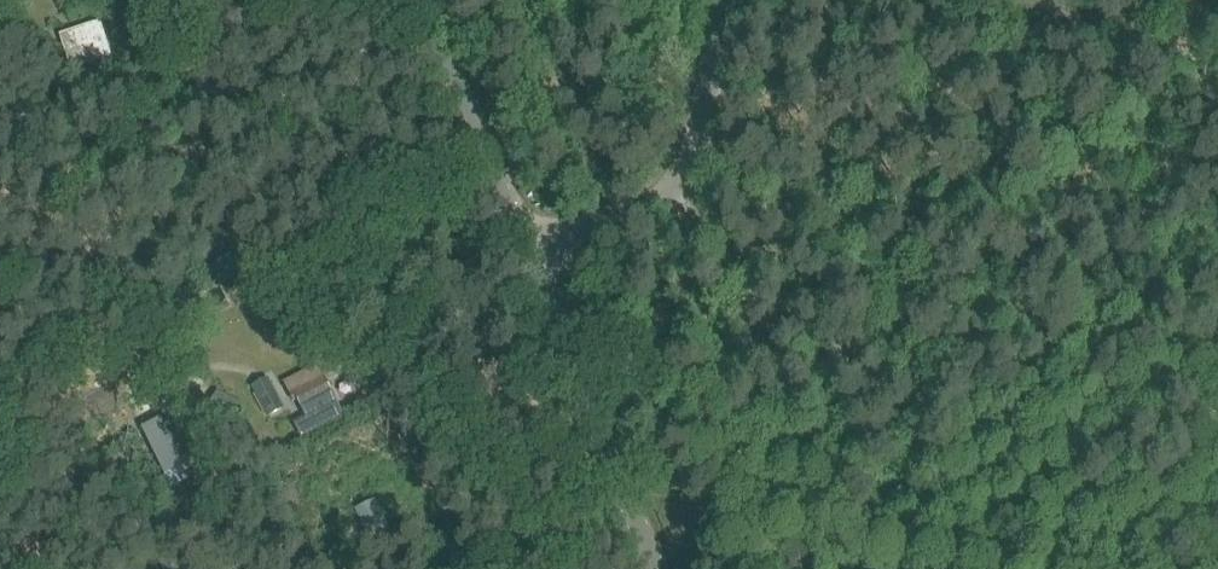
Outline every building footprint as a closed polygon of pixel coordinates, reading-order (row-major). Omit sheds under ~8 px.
[(59,34),(70,69),(112,55),(100,21),(59,34)] [(324,378),(290,395),(293,399),(297,397),(307,417),(295,423),(301,433),(341,413),(324,378)] [(283,406),(269,382),(259,388),(272,412),(283,406)] [(205,411),(185,420),(198,450),(218,441),(205,411)] [(295,489),(285,492),(292,517),(302,515),(295,489)] [(210,491),(192,498),(198,512),(215,505),(210,491)] [(357,509),(369,536),(374,544),(391,536),(374,501),(357,509)] [(162,559),(165,568),(179,568),(176,555),(162,559)]
